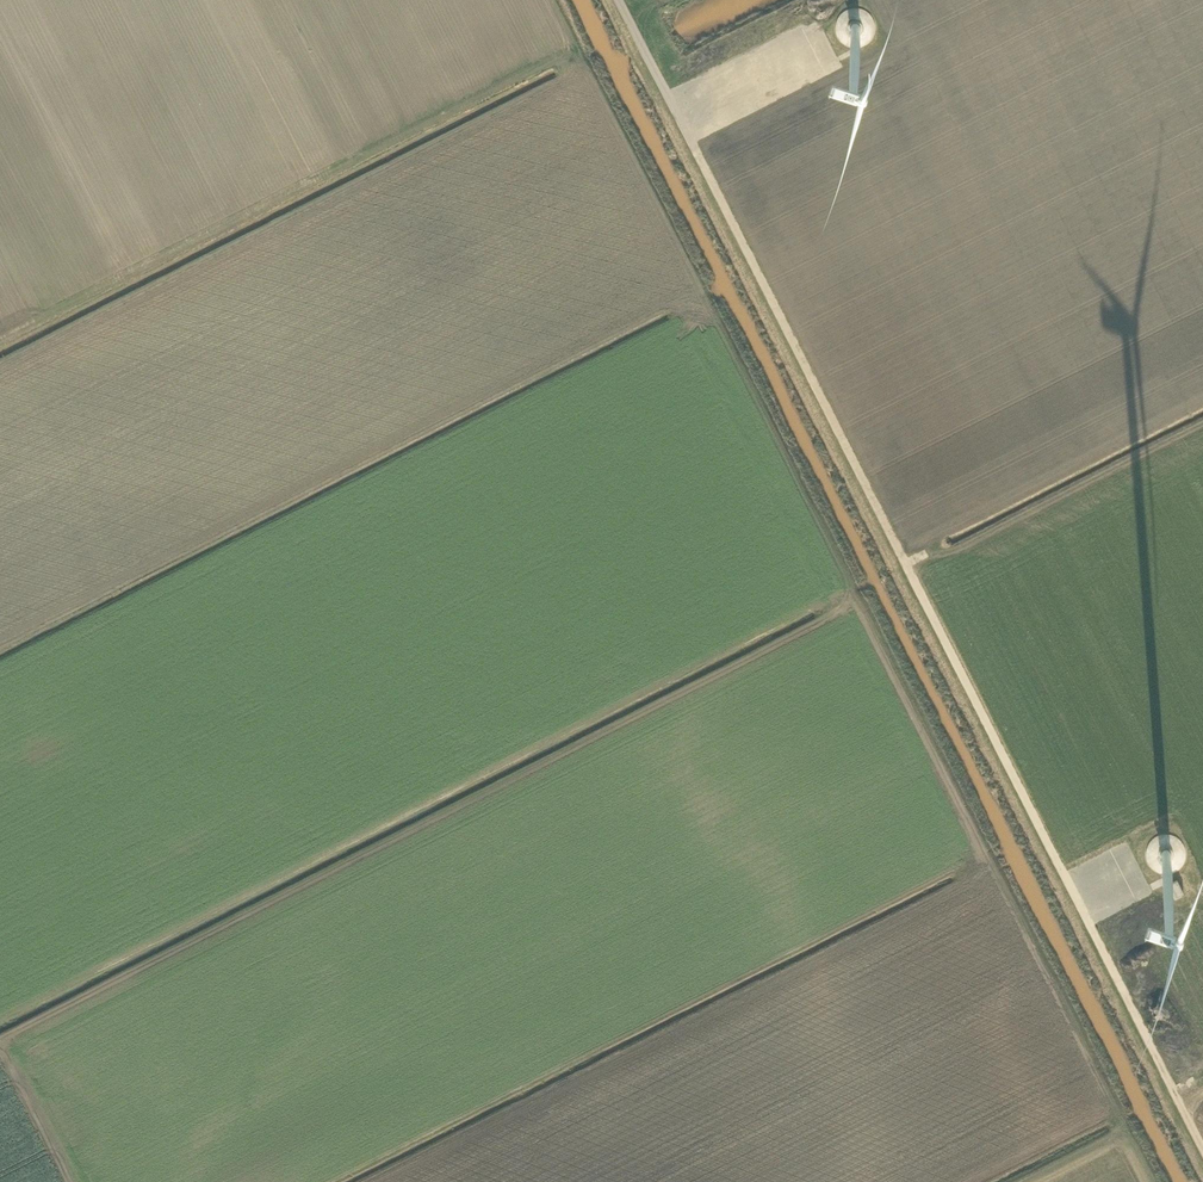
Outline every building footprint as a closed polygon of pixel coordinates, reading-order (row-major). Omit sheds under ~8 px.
[(849,27),(849,28),(849,29),(850,30),(850,31),(851,31),(851,32),(852,32),(853,33),(854,33),(855,33),(856,33),(857,33),(858,33),(858,32),(859,32),(859,31),(860,31),(860,30),(861,29),(861,28),(861,27),(861,26),(861,25),(860,25),(860,24),(860,23),(859,23),(858,22),(857,22),(857,21),(856,21),(855,21),(854,21),(853,22),(852,22),(851,23),(850,24),(850,25),(849,25),(849,26),(849,27)] [(1159,854),(1159,855),(1160,856),(1160,857),(1161,858),(1161,859),(1162,859),(1163,859),(1163,860),(1164,860),(1165,860),(1166,860),(1167,860),(1168,859),(1169,859),(1169,858),(1170,858),(1170,857),(1171,857),(1171,856),(1171,855),(1171,854),(1171,853),(1171,852),(1170,851),(1170,850),(1169,850),(1169,849),(1168,849),(1167,848),(1166,848),(1165,848),(1164,848),(1163,848),(1163,849),(1162,849),(1161,849),(1161,850),(1160,851),(1160,852),(1160,853),(1159,853),(1159,854)] [(1177,880),(1170,883),(1176,896),(1180,894),(1183,893),(1177,880)] [(1169,1044),(1165,1023),(1155,1025),(1162,1056),(1176,1053),(1174,1043),(1169,1044)]
